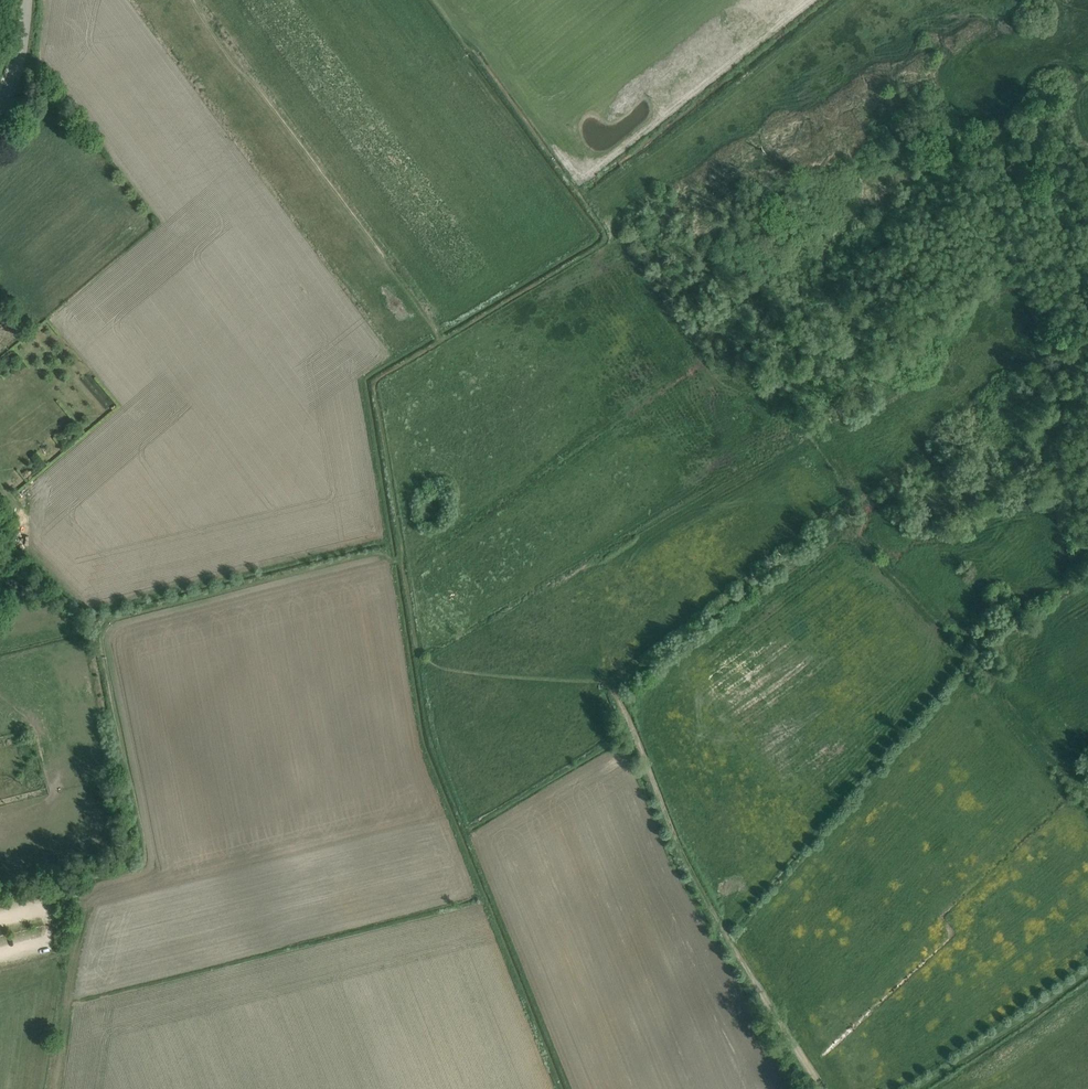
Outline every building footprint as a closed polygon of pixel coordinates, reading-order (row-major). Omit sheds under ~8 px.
[(17,745),(16,739),(3,742),(5,748),(17,745)]
